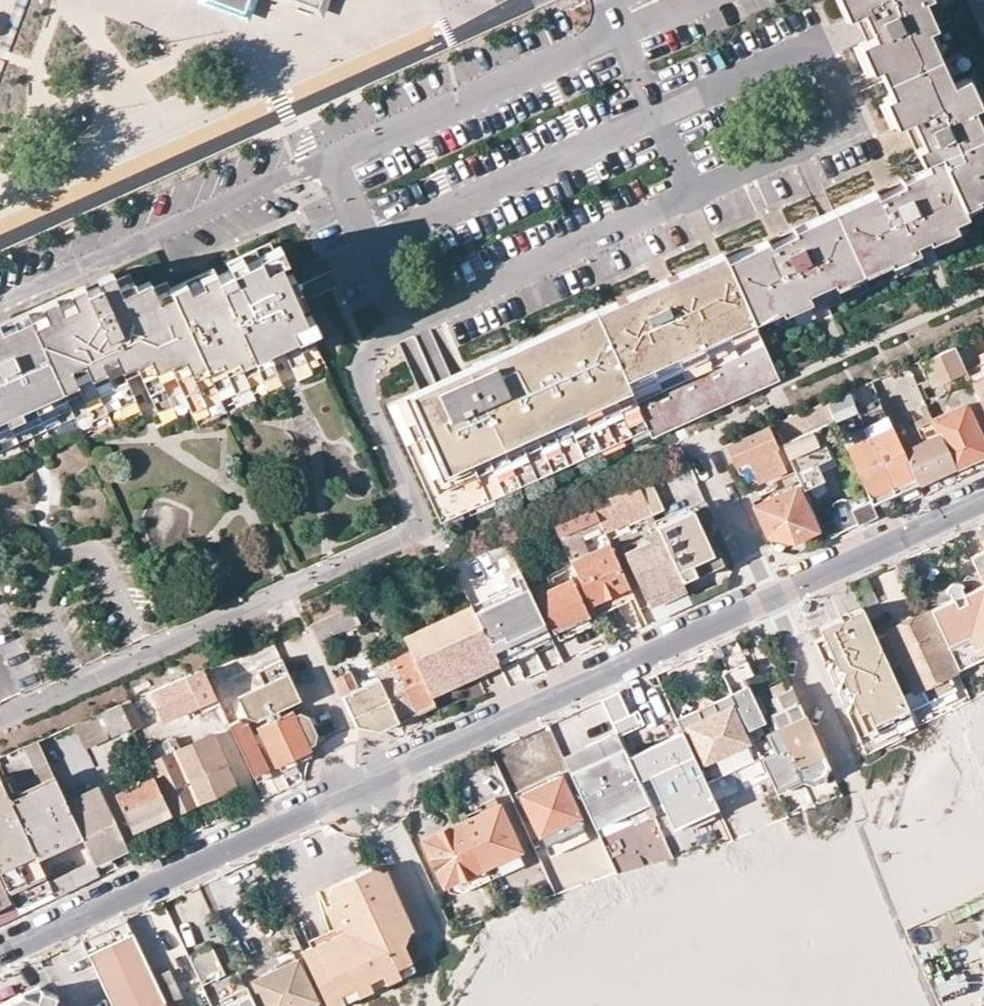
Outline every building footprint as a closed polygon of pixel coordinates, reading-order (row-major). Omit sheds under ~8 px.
[(219,0),(196,0),(248,19),(256,0),(248,0),(246,4),(238,4),(230,4),(219,0)] [(763,343),(979,244),(962,206),(983,196),(983,92),(943,0),(839,0),(846,16),(853,13),(866,40),(858,43),(870,70),(877,67),(890,95),(883,98),(895,125),(903,122),(921,162),(923,161),(926,167),(724,258),(763,343)] [(172,294),(219,399),(319,353),(272,249),(214,275),(219,285),(205,291),(201,281),(172,294)] [(646,426),(650,434),(762,384),(777,377),(763,343),(724,258),(708,266),(658,288),(597,316),(646,426)] [(28,317),(71,412),(86,406),(91,416),(133,397),(148,390),(157,409),(184,396),(191,411),(219,399),(172,294),(169,286),(155,293),(152,287),(138,293),(134,285),(120,292),(113,278),(100,285),(91,288),(85,291),(28,317)] [(393,409),(441,519),(646,426),(597,316),(512,355),(393,409)] [(73,416),(71,412),(28,317),(0,330),(0,448),(73,416)] [(954,345),(919,359),(931,382),(942,377),(947,388),(969,379),(964,368),(954,345)] [(983,384),(983,359),(964,368),(969,379),(973,388),(983,384)] [(983,411),(983,384),(973,388),(983,411)] [(824,400),(833,419),(846,413),(837,394),(824,400)] [(824,400),(726,441),(735,464),(747,459),(756,482),(786,469),(775,445),(783,441),(802,433),(803,433),(813,429),(821,424),(822,423),(833,419),(824,400)] [(958,468),(983,456),(983,440),(967,405),(942,417),(935,403),(929,406),(932,413),(936,421),(942,433),(958,468)] [(936,421),(932,413),(925,416),(929,424),(936,421)] [(849,447),(894,427),(890,417),(844,437),(849,447)] [(813,429),(803,433),(802,433),(783,441),(801,483),(803,486),(823,477),(815,461),(834,453),(821,424),(813,429)] [(849,447),(871,496),(916,475),(905,450),(894,427),(849,447)] [(958,468),(942,433),(905,450),(916,475),(920,485),(958,468)] [(747,459),(735,464),(740,475),(756,482),(747,459)] [(916,475),(871,496),(875,506),(920,485),(916,475)] [(648,507),(652,514),(663,509),(650,477),(637,482),(648,507)] [(648,507),(637,482),(590,502),(598,518),(601,525),(604,531),(642,513),(651,531),(643,534),(646,540),(651,552),(628,562),(645,599),(682,582),(681,578),(680,577),(656,523),(652,514),(648,507)] [(754,503),(768,535),(791,538),(814,528),(801,500),(808,497),(803,486),(801,483),(754,503)] [(854,509),(862,527),(881,518),(875,506),(873,500),(854,509)] [(568,556),(596,615),(634,598),(608,541),(586,551),(579,535),(576,529),(598,518),(590,502),(551,519),(563,543),(568,556)] [(656,523),(680,577),(681,578),(694,572),(689,562),(716,550),(696,504),(656,523)] [(598,518),(576,529),(579,535),(601,525),(598,518)] [(504,540),(466,556),(473,569),(511,552),(504,540)] [(651,552),(646,540),(623,550),(628,562),(651,552)] [(568,556),(563,543),(556,546),(562,559),(568,556)] [(721,560),(716,550),(689,562),(694,572),(721,560)] [(980,575),(983,584),(983,550),(971,556),(978,571),(980,575)] [(983,592),(983,584),(980,575),(978,571),(922,597),(928,611),(954,666),(956,670),(983,656),(983,639),(954,652),(937,614),(983,592)] [(569,576),(535,593),(552,631),(555,630),(559,638),(589,624),(585,615),(588,613),(569,576)] [(487,604),(526,586),(523,580),(469,606),(472,611),(487,604)] [(682,582),(645,599),(655,618),(667,612),(691,601),(682,582)] [(548,632),(526,586),(487,604),(472,611),(473,613),(492,654),(494,658),(508,651),(548,632)] [(937,614),(954,652),(983,639),(983,592),(937,614)] [(406,645),(473,613),(472,611),(469,606),(468,603),(401,634),(406,645)] [(875,636),(861,606),(818,625),(822,634),(814,638),(824,658),(829,660),(827,667),(833,680),(839,681),(837,688),(843,701),(849,703),(847,709),(862,742),(913,717),(901,691),(875,636)] [(875,636),(901,691),(910,710),(929,702),(956,689),(947,670),(954,666),(928,611),(875,636)] [(492,654),(473,613),(406,645),(409,650),(426,686),(492,654)] [(508,651),(494,658),(497,664),(498,668),(552,641),(548,632),(508,651)] [(426,686),(409,650),(372,666),(377,678),(356,687),(349,671),(334,677),(355,724),(358,724),(364,725),(368,725),(373,727),(378,729),(434,704),(430,696),(426,686)] [(492,654),(426,686),(430,696),(497,664),(494,658),(492,654)] [(308,743),(312,741),(316,734),(306,715),(300,713),(298,713),(295,714),(292,706),(300,702),(298,696),(286,671),(279,657),(255,668),(261,683),(235,695),(245,715),(251,718),(254,723),(274,765),(312,749),(308,743)] [(728,669),(735,681),(753,673),(747,659),(728,669)] [(147,690),(161,719),(196,704),(214,696),(201,667),(147,690)] [(722,671),(728,685),(735,681),(728,669),(722,671)] [(828,764),(788,679),(769,688),(776,705),(775,705),(777,710),(770,713),(777,728),(767,734),(775,751),(761,757),(775,788),(799,776),(799,779),(804,777),(811,779),(824,772),(825,766),(828,764)] [(748,684),(731,691),(751,733),(753,740),(760,737),(759,734),(763,731),(760,723),(765,720),(762,713),(767,711),(759,694),(753,696),(748,684)] [(618,691),(602,698),(617,731),(618,735),(641,724),(635,711),(628,714),(618,691)] [(219,706),(214,696),(196,704),(200,714),(219,706)] [(119,703),(130,728),(139,723),(128,699),(119,703)] [(99,711),(109,736),(130,728),(119,703),(99,711)] [(745,736),(730,705),(716,712),(715,710),(706,706),(698,709),(697,713),(700,720),(686,726),(701,756),(695,759),(704,780),(729,769),(738,788),(744,785),(735,766),(760,754),(753,740),(751,733),(745,736)] [(106,738),(95,713),(73,723),(84,748),(106,738)] [(226,722),(251,776),(267,769),(245,723),(238,726),(235,719),(226,722)] [(695,759),(681,730),(628,755),(638,777),(646,774),(671,827),(716,806),(704,780),(695,759)] [(617,731),(597,740),(608,763),(571,780),(572,781),(588,817),(624,801),(629,810),(636,825),(656,816),(638,777),(628,755),(618,735),(617,731)] [(148,763),(172,813),(234,784),(210,734),(179,749),(174,738),(160,744),(165,755),(148,763)] [(760,737),(753,740),(760,754),(761,757),(775,751),(767,734),(760,737)] [(40,740),(19,749),(36,788),(57,779),(40,740)] [(608,763),(597,740),(561,757),(571,780),(608,763)] [(114,792),(131,833),(170,816),(146,763),(140,766),(142,771),(131,776),(133,783),(127,786),(125,781),(119,784),(121,789),(114,792)] [(656,816),(663,831),(671,827),(646,774),(638,777),(656,816)] [(521,795),(549,855),(585,838),(557,777),(521,795)] [(9,801),(32,851),(77,830),(67,809),(63,800),(54,780),(9,801)] [(10,898),(46,882),(35,858),(32,851),(9,801),(0,781),(0,877),(10,898)] [(95,785),(85,790),(89,798),(99,793),(95,785)] [(80,837),(91,861),(92,863),(124,848),(99,793),(89,798),(85,790),(73,796),(77,803),(67,809),(77,830),(80,837)] [(63,800),(67,809),(77,803),(73,796),(63,800)] [(461,820),(483,866),(518,850),(493,796),(477,804),(479,810),(465,817),(462,810),(458,813),(461,820)] [(624,801),(588,817),(593,827),(629,810),(624,801)] [(483,866),(461,820),(423,839),(444,884),(446,883),(483,866)] [(32,851),(35,858),(80,837),(77,830),(32,851)] [(518,850),(483,866),(488,879),(524,862),(518,850)] [(46,882),(53,896),(77,885),(98,875),(92,863),(91,861),(46,882)] [(453,895),(488,879),(483,866),(446,883),(453,895)] [(299,951),(323,1002),(409,961),(404,944),(407,932),(393,926),(397,912),(383,906),(387,891),(374,886),(378,871),(370,868),(330,886),(325,895),(329,903),(322,906),(333,929),(339,926),(341,931),(299,951)] [(17,913),(15,908),(11,899),(9,900),(0,881),(0,921),(17,913)] [(11,899),(15,908),(34,899),(50,892),(46,882),(10,898),(11,899)] [(81,941),(87,953),(131,933),(125,919),(103,930),(81,941)] [(165,1005),(151,976),(131,933),(87,953),(110,1005),(165,1005)] [(222,974),(209,946),(186,957),(198,981),(209,976),(211,980),(222,974)] [(264,1005),(316,1005),(294,960),(252,981),(264,1005)] [(323,1002),(325,1005),(338,1005),(412,971),(409,961),(323,1002)] [(151,976),(165,1005),(181,998),(167,970),(151,976)] [(209,976),(198,981),(199,985),(211,980),(209,976)] [(220,1004),(247,992),(244,986),(217,998),(220,1004)] [(54,995),(39,991),(35,1000),(21,995),(2,1004),(1,1005),(59,1005),(54,995)] [(247,992),(220,1004),(217,1005),(254,1005),(247,992)]
